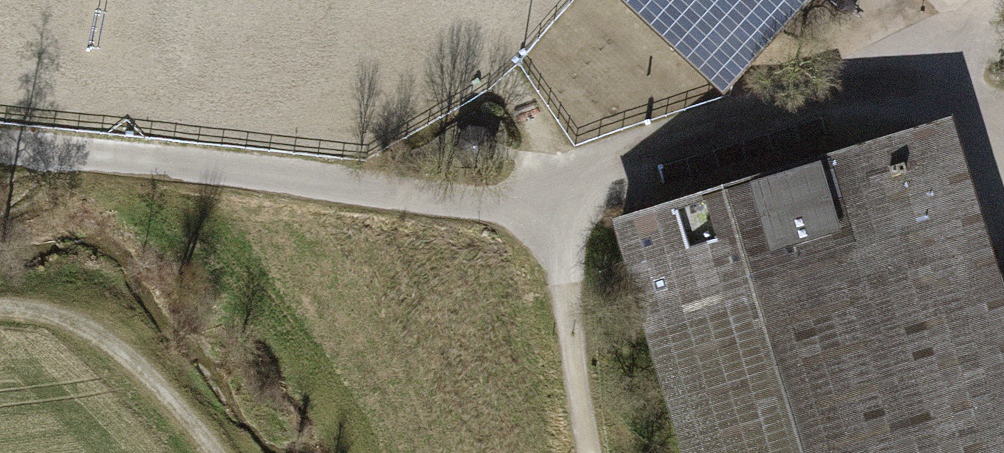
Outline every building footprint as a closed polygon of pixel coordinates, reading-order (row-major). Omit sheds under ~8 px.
[(715,73),(786,0),(639,0),(715,73)] [(676,452),(1003,452),(1003,314),(941,112),(603,216),(676,452)]
